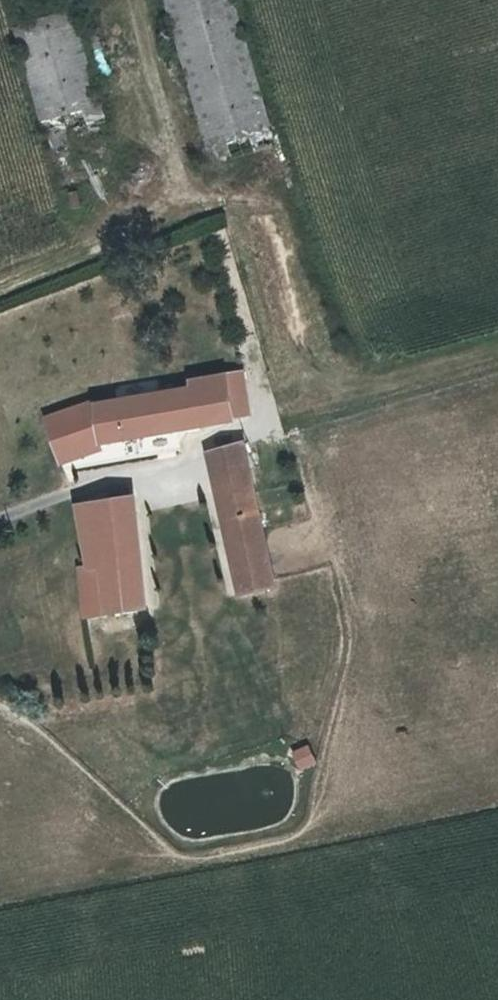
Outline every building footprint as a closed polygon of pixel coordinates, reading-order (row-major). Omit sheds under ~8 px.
[(267,145),(232,0),(164,0),(200,148),(234,140),(237,153),(267,145)] [(113,180),(72,21),(15,35),(56,194),(113,180)] [(46,446),(78,434),(82,433),(85,447),(218,424),(211,382),(181,387),(182,392),(69,412),(32,426),(38,443),(46,446)] [(85,452),(78,434),(46,446),(38,443),(32,426),(30,427),(45,468),(85,452)] [(242,520),(227,458),(193,467),(227,607),(261,600),(248,546),(302,531),(294,505),(242,520)] [(84,569),(92,608),(93,614),(134,611),(117,504),(64,516),(72,571),(84,569)] [(68,612),(92,608),(84,569),(72,571),(62,573),(68,612)] [(295,769),(313,762),(306,742),(288,750),(295,769)]
